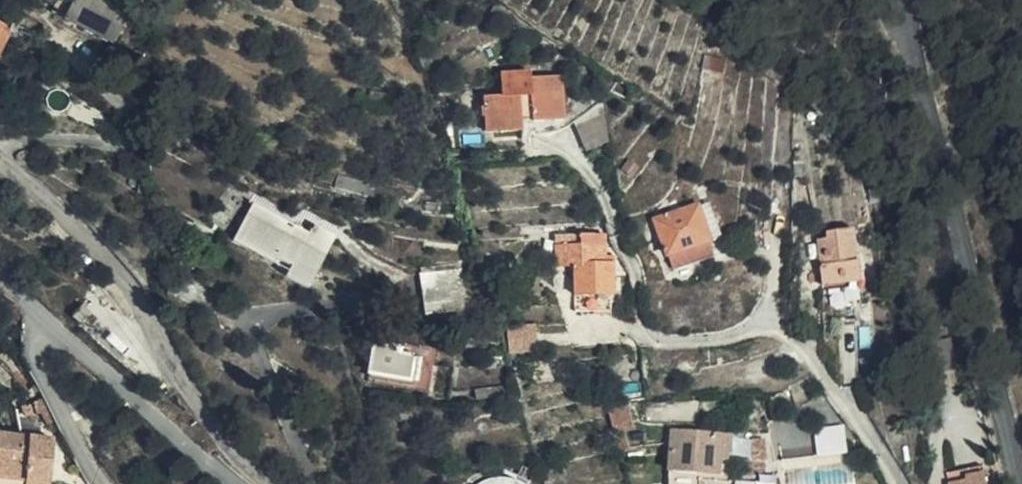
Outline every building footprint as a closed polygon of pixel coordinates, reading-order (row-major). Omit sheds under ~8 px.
[(65,32),(116,58),(132,29),(84,2),(65,32)] [(14,54),(3,47),(6,42),(0,38),(0,75),(14,54)] [(525,96),(504,96),(488,97),(489,136),(523,134),(523,124),(567,122),(565,77),(536,80),(535,71),(525,70),(525,96)] [(504,72),(504,96),(525,96),(525,70),(504,72)] [(357,99),(373,104),(377,91),(361,87),(357,99)] [(829,258),(864,252),(850,193),(826,196),(827,207),(820,208),(829,258)] [(251,252),(313,285),(339,237),(316,223),(312,232),(258,204),(232,251),(246,261),(251,252)] [(656,218),(664,252),(703,241),(694,207),(656,218)] [(554,268),(563,267),(563,256),(599,255),(600,248),(590,249),(590,236),(575,236),(575,246),(554,246),(554,268)] [(590,249),(600,248),(600,236),(590,236),(590,249)] [(666,262),(705,249),(703,241),(664,252),(666,262)] [(708,260),(705,249),(666,262),(668,270),(708,260)] [(610,297),(610,255),(599,255),(563,256),(563,267),(574,267),(574,297),(610,297)] [(412,316),(454,305),(443,263),(400,275),(412,316)] [(574,297),(574,314),(611,314),(610,297),(574,297)] [(511,350),(538,348),(536,323),(509,325),(511,350)] [(358,375),(399,382),(401,362),(387,360),(387,355),(360,350),(358,375)] [(48,446),(39,444),(42,430),(0,422),(0,466),(16,470),(16,477),(15,483),(17,483),(41,483),(48,446)] [(846,424),(817,428),(820,454),(849,451),(846,424)] [(39,444),(48,446),(51,431),(42,430),(39,444)] [(673,433),(672,453),(672,458),(718,464),(753,467),(755,443),(718,441),(719,437),(673,433)] [(718,464),(672,458),(671,472),(716,475),(718,464)] [(753,467),(718,464),(716,475),(671,472),(671,483),(698,483),(723,483),(724,471),(753,471),(753,467)] [(16,477),(16,470),(0,466),(0,474),(16,477)] [(483,483),(527,483),(522,470),(483,483)] [(989,476),(952,479),(952,483),(990,483),(989,476)]
